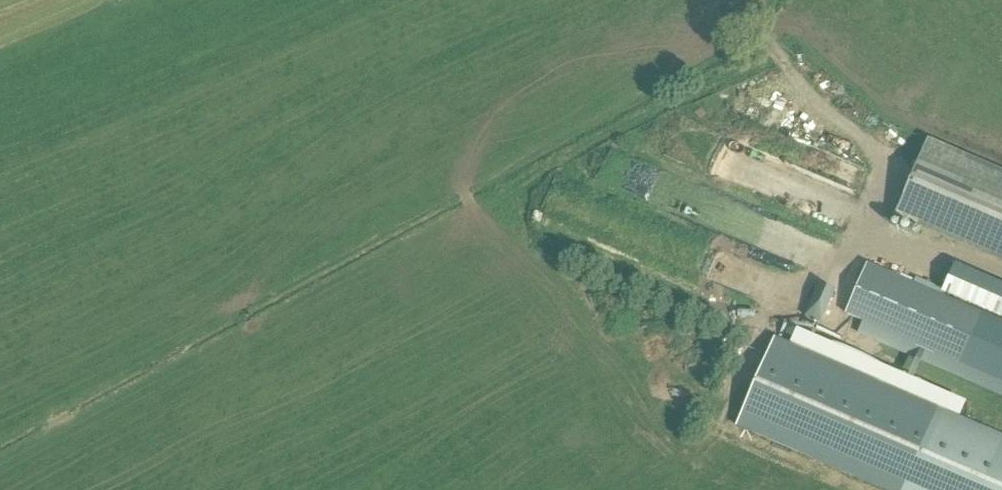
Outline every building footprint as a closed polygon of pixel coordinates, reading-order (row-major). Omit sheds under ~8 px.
[(924,143),(895,210),(1001,254),(1001,176),(924,143)] [(848,317),(1001,383),(1001,324),(869,267),(848,317)] [(749,431),(884,489),(1001,489),(1001,434),(788,340),(749,431)]
